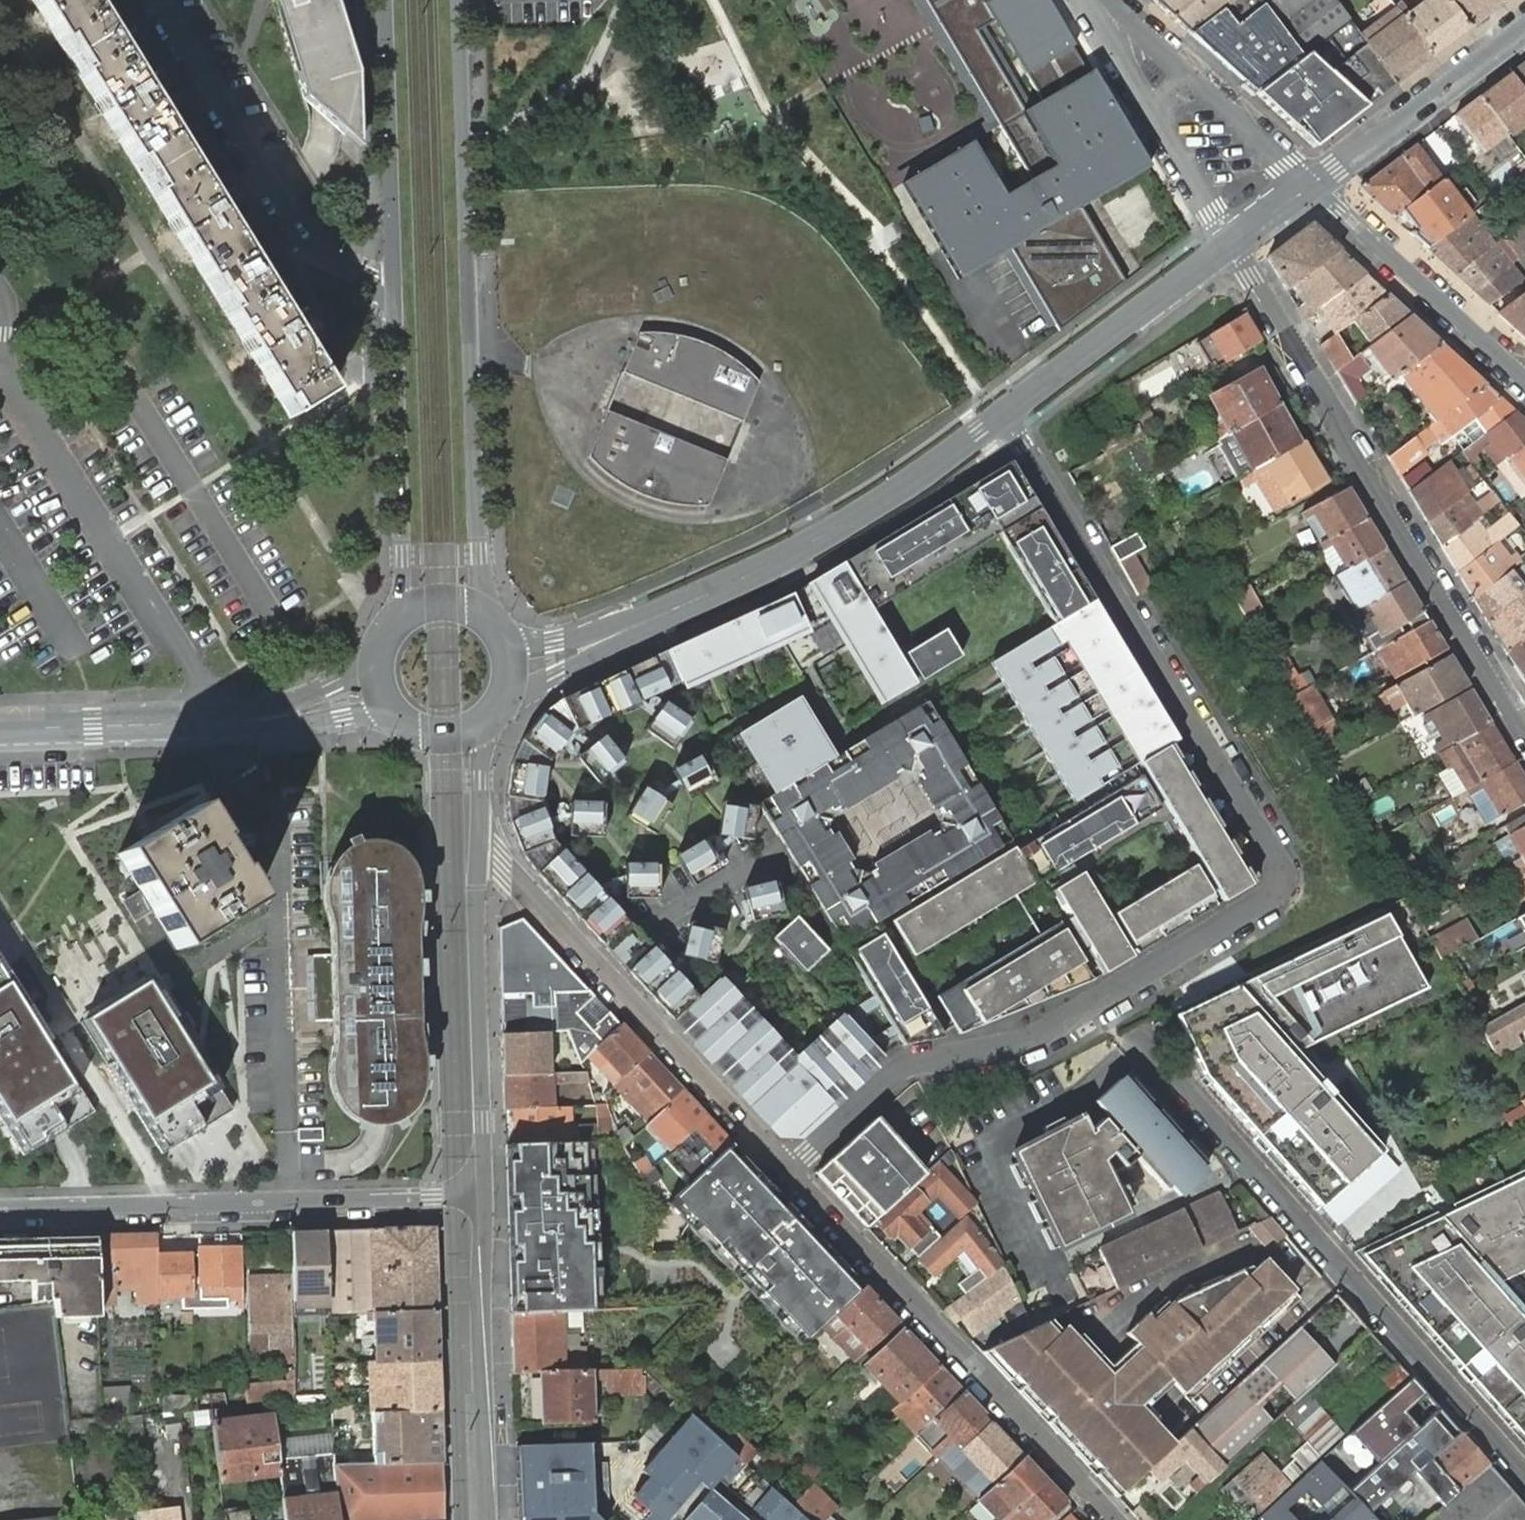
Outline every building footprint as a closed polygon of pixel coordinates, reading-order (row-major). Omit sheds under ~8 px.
[(290,406),(345,371),(114,0),(37,0),(290,406)] [(359,144),(358,125),(354,60),(335,0),(276,0),(305,97),(359,144)] [(901,184),(972,142),(999,126),(923,0),(912,0),(986,123),(896,175),(901,184)] [(999,126),(1032,181),(1004,197),(972,142),(901,184),(958,280),(1009,250),(1059,332),(1125,283),(1080,208),(1149,168),(1092,72),(1088,74),(1046,0),(923,0),(999,126)] [(1189,33),(1233,0),(1153,0),(1152,0),(1189,33)] [(1189,33),(1222,63),(1255,93),(1349,21),(1334,0),(1233,0),(1189,33)] [(1433,57),(1469,29),(1446,0),(1424,0),(1407,12),(1403,6),(1398,10),(1402,16),(1433,57)] [(1469,29),(1473,27),(1505,2),(1503,0),(1446,0),(1469,29)] [(1398,10),(1394,7),(1360,33),(1397,83),(1433,57),(1402,16),(1398,10)] [(1349,21),(1255,93),(1304,138),(1314,147),(1397,83),(1360,33),(1359,34),(1349,21)] [(1509,74),(1524,95),(1524,62),(1509,74)] [(1508,135),(1524,122),(1524,95),(1509,74),(1478,97),(1508,135)] [(1484,154),(1508,135),(1478,97),(1454,115),(1484,154)] [(1401,212),(1442,181),(1440,177),(1423,155),(1420,150),(1416,144),(1359,188),(1392,218),(1401,212)] [(1524,194),(1524,174),(1516,181),(1524,194)] [(1410,234),(1426,249),(1469,216),(1442,181),(1401,212),(1409,221),(1415,230),(1410,234)] [(1493,246),(1494,245),(1470,216),(1469,216),(1426,249),(1455,275),(1493,246)] [(1518,258),(1524,253),(1524,220),(1502,238),(1494,245),(1493,246),(1509,265),(1518,258)] [(1294,284),(1339,250),(1310,224),(1267,257),(1286,290),(1294,284)] [(1455,275),(1475,293),(1509,265),(1493,246),(1455,275)] [(1365,274),(1339,250),(1294,284),(1299,291),(1303,288),(1310,298),(1297,308),(1304,320),(1319,309),(1322,306),(1332,299),(1365,274)] [(1475,293),(1478,297),(1489,306),(1522,281),(1524,279),(1524,272),(1524,270),(1517,275),(1509,265),(1475,293)] [(1387,295),(1365,274),(1332,299),(1322,306),(1335,324),(1316,339),(1320,346),(1335,334),(1341,331),(1350,323),(1352,321),(1387,295)] [(1524,339),(1524,293),(1498,314),(1524,339)] [(1410,316),(1387,295),(1352,321),(1350,323),(1341,331),(1335,334),(1320,346),(1336,372),(1352,359),(1338,339),(1356,326),(1370,346),(1410,316)] [(1259,343),(1243,314),(1211,334),(1227,362),(1259,343)] [(1352,359),(1336,372),(1343,384),(1348,392),(1356,405),(1367,397),(1357,380),(1371,371),(1368,365),(1364,360),(1371,355),(1386,374),(1378,379),(1383,385),(1390,380),(1399,374),(1440,344),(1431,336),(1410,316),(1370,346),(1367,348),(1352,359)] [(640,333),(623,373),(742,422),(758,383),(746,371),(732,361),(713,349),(706,346),(677,336),(656,333),(640,333)] [(1485,385),(1440,344),(1399,374),(1414,395),(1420,391),(1430,404),(1432,409),(1428,412),(1429,415),(1425,418),(1431,425),(1435,422),(1485,385)] [(1231,431),(1278,406),(1259,370),(1210,397),(1220,415),(1225,423),(1217,427),(1214,429),(1219,438),(1222,436),(1229,432),(1231,431)] [(1415,437),(1388,457),(1398,475),(1426,452),(1423,448),(1435,438),(1434,435),(1443,428),(1449,437),(1463,426),(1477,416),(1489,432),(1515,412),(1501,399),(1485,385),(1435,422),(1431,425),(1415,437)] [(1132,413),(1138,424),(1163,411),(1157,399),(1132,413)] [(1229,449),(1244,474),(1253,469),(1254,468),(1299,444),(1278,406),(1231,431),(1229,432),(1222,436),(1219,438),(1217,439),(1220,445),(1224,452),(1229,449)] [(725,461),(606,411),(588,455),(605,473),(622,485),(638,494),(650,499),(666,503),(684,506),(707,506),(725,461)] [(1515,412),(1489,432),(1476,442),(1462,452),(1467,459),(1483,447),(1489,443),(1500,457),(1494,461),(1497,466),(1524,445),(1524,421),(1515,412)] [(1489,432),(1477,416),(1463,426),(1476,442),(1489,432)] [(1328,482),(1303,441),(1299,444),(1254,468),(1253,469),(1244,474),(1240,476),(1246,485),(1256,480),(1275,510),(1288,503),(1289,504),(1328,482)] [(1500,457),(1489,443),(1483,447),(1494,461),(1500,457)] [(1497,466),(1506,477),(1508,474),(1520,489),(1501,503),(1505,510),(1524,496),(1524,495),(1524,445),(1497,466)] [(1448,462),(1409,492),(1427,522),(1465,493),(1466,492),(1448,462)] [(1469,464),(1462,471),(1470,481),(1472,479),(1475,483),(1481,479),(1469,464)] [(891,922),(911,956),(1035,882),(1044,896),(1060,924),(937,998),(959,1035),(1093,981),(1256,883),(1259,878),(1258,874),(1023,485),(1019,479),(1012,475),(1005,472),(999,472),(987,475),(760,611),(772,629),(778,639),(799,673),(848,643),(883,702),(914,683),(870,611),(999,532),(1055,625),(1000,659),(1084,798),(1011,841),(1015,848),(891,922)] [(1487,486),(1483,479),(1469,490),(1474,497),(1487,486)] [(1329,538),(1366,518),(1347,488),(1302,513),(1307,522),(1320,544),(1329,538)] [(1465,493),(1427,522),(1442,547),(1476,521),(1482,515),(1465,493)] [(1519,526),(1508,513),(1499,520),(1509,533),(1519,526)] [(1384,548),(1366,518),(1329,538),(1320,544),(1324,550),(1321,551),(1336,575),(1347,569),(1384,548)] [(1442,547),(1457,573),(1494,544),(1505,536),(1500,528),(1489,537),(1476,521),(1442,547)] [(1124,539),(1110,547),(1138,594),(1152,587),(1124,539)] [(1457,573),(1473,598),(1514,567),(1520,563),(1516,556),(1500,569),(1489,556),(1498,549),(1494,544),(1457,573)] [(1405,583),(1384,548),(1347,569),(1352,577),(1359,589),(1368,604),(1405,583)] [(1487,622),(1524,593),(1524,592),(1524,582),(1514,567),(1473,598),(1487,622)] [(1422,611),(1405,583),(1368,604),(1375,616),(1371,619),(1381,636),(1392,629),(1398,638),(1428,621),(1422,611)] [(1250,623),(1261,617),(1244,586),(1233,591),(1250,623)] [(1506,653),(1524,638),(1524,611),(1520,605),(1524,601),(1524,595),(1524,593),(1487,622),(1506,653)] [(547,886),(604,947),(629,924),(552,841),(541,810),(540,793),(542,777),(547,762),(562,742),(576,731),(679,684),(680,684),(778,639),(772,629),(760,611),(759,608),(665,651),(562,699),(542,714),(520,740),(511,764),(509,777),(506,797),(509,822),(522,854),(534,872),(550,857),(562,870),(547,886)] [(1395,678),(1446,649),(1428,621),(1398,638),(1378,649),(1395,678)] [(944,629),(904,653),(920,679),(959,656),(944,629)] [(1506,653),(1521,678),(1524,675),(1524,638),(1506,653)] [(1286,664),(1279,653),(1269,658),(1276,669),(1286,664)] [(1400,695),(1412,717),(1468,686),(1449,655),(1395,685),(1383,692),(1388,701),(1400,695)] [(1299,674),(1284,683),(1291,696),(1307,688),(1299,674)] [(1307,688),(1291,696),(1312,732),(1334,719),(1314,684),(1307,688)] [(1449,747),(1490,723),(1470,689),(1423,717),(1428,724),(1419,728),(1425,737),(1438,729),(1444,739),(1430,747),(1435,755),(1438,753),(1449,747)] [(1011,841),(927,703),(835,757),(799,698),(742,733),(779,792),(759,804),(843,942),(901,907),(1011,841)] [(663,704),(644,731),(671,751),(691,724),(663,704)] [(1334,719),(1312,732),(1325,755),(1340,746),(1332,730),(1338,727),(1334,719)] [(1452,797),(1465,789),(1514,762),(1490,723),(1449,747),(1438,753),(1447,768),(1438,774),(1452,797)] [(600,737),(575,759),(597,784),(623,762),(600,737)] [(702,756),(672,772),(688,801),(718,786),(702,756)] [(1524,802),(1524,781),(1514,762),(1465,789),(1469,796),(1474,794),(1483,788),(1500,816),(1524,802)] [(671,806),(642,788),(624,817),(653,834),(671,806)] [(1474,794),(1469,796),(1486,824),(1500,816),(1483,788),(1474,794)] [(1389,795),(1369,802),(1374,815),(1393,808),(1389,795)] [(602,804),(569,802),(568,836),(601,837),(602,804)] [(756,807),(723,803),(719,837),(753,841),(756,807)] [(139,891),(122,901),(135,922),(152,911),(175,950),(255,902),(235,870),(232,871),(215,842),(218,840),(197,806),(149,834),(116,855),(139,891)] [(1516,867),(1517,866),(1524,862),(1524,814),(1510,822),(1515,830),(1507,834),(1521,857),(1513,861),(1516,867)] [(1392,830),(1374,841),(1380,850),(1398,840),(1392,830)] [(1500,839),(1513,861),(1521,857),(1507,834),(1500,839)] [(705,839),(676,856),(692,885),(722,868),(705,839)] [(418,1087),(410,876),(410,875),(408,869),(405,863),(398,855),(387,849),(375,846),(368,846),(355,849),(344,856),(338,863),(332,879),(332,886),(335,955),(324,955),(312,955),(314,1022),(337,1021),(340,1092),(344,1103),(352,1112),(360,1117),(368,1121),(378,1122),(385,1121),(393,1119),(403,1113),(412,1102),(416,1095),(418,1087)] [(550,857),(534,872),(547,886),(562,870),(550,857)] [(658,864),(625,864),(625,898),(658,898),(658,864)] [(1399,884),(1405,895),(1419,887),(1413,876),(1399,884)] [(1035,882),(911,956),(920,970),(1044,896),(1035,882)] [(776,883),(744,890),(751,922),(784,915),(776,883)] [(1428,988),(1383,908),(1164,1013),(1199,1084),(1314,1212),(1320,1208),(1383,1151),(1295,1052),(1428,988)] [(1516,918),(1524,935),(1524,913),(1516,918)] [(796,917),(773,938),(804,972),(827,951),(796,917)] [(499,927),(501,994),(528,993),(534,993),(543,992),(588,990),(522,919),(499,927)] [(1463,924),(1430,941),(1441,960),(1453,953),(1457,951),(1475,941),(1478,940),(1467,921),(1463,924)] [(722,931),(689,923),(681,956),(714,963),(722,931)] [(881,936),(873,939),(935,1040),(943,1039),(881,936)] [(873,939),(853,952),(909,1045),(935,1040),(873,939)] [(652,948),(626,971),(648,993),(670,1017),(681,1029),(685,1034),(706,1056),(723,1074),(754,1107),(773,1127),(774,1128),(804,1129),(806,1128),(810,1124),(835,1101),(875,1065),(883,1056),(846,1016),(794,1064),(717,979),(697,998),(652,948)] [(1468,979),(1453,953),(1441,960),(1447,970),(1453,979),(1457,986),(1465,980),(1468,979)] [(22,1155),(57,1133),(92,1112),(0,961),(0,1120),(22,1155)] [(152,979),(80,1023),(120,1088),(161,1153),(232,1110),(158,989),(152,979)] [(1465,980),(1457,986),(1462,996),(1471,991),(1465,980)] [(528,993),(501,994),(502,1035),(530,1033),(536,1033),(549,1032),(555,1032),(566,1031),(580,1064),(588,1056),(597,1047),(603,1041),(576,1013),(594,996),(588,990),(565,991),(554,991),(555,1007),(534,1008),(534,993),(528,993)] [(1480,1027),(1498,1057),(1520,1045),(1513,1033),(1524,1027),(1524,1002),(1480,1027)] [(1155,1021),(1147,1029),(1161,1043),(1168,1035),(1155,1021)] [(647,1053),(621,1024),(603,1041),(597,1047),(588,1056),(600,1069),(614,1084),(624,1075),(647,1053)] [(530,1033),(502,1035),(503,1075),(549,1073),(551,1073),(555,1073),(556,1073),(555,1032),(549,1032),(536,1033),(530,1033)] [(614,1124),(618,1136),(623,1145),(648,1121),(654,1116),(682,1090),(647,1053),(624,1075),(614,1084),(613,1085),(609,1089),(613,1094),(618,1089),(631,1103),(630,1104),(640,1116),(633,1123),(624,1114),(614,1124)] [(503,1075),(504,1109),(514,1109),(553,1107),(552,1084),(589,1082),(586,1072),(556,1073),(555,1073),(551,1073),(549,1073),(503,1075)] [(1081,1118),(1012,1152),(1018,1163),(1028,1185),(1035,1199),(1044,1219),(1046,1224),(1056,1245),(1057,1247),(1127,1214),(1102,1162),(1111,1153),(1124,1167),(1134,1157),(1166,1191),(1171,1187),(1179,1195),(1203,1174),(1198,1167),(1175,1143),(1170,1137),(1151,1116),(1142,1107),(1123,1086),(1118,1080),(1095,1102),(1109,1117),(1105,1121),(1103,1119),(1091,1130),(1100,1140),(1094,1145),(1081,1118)] [(1130,1080),(1123,1086),(1142,1107),(1149,1101),(1130,1080)] [(673,1149),(706,1116),(682,1090),(654,1116),(648,1121),(664,1138),(673,1149)] [(612,1118),(607,1102),(595,1104),(596,1105),(596,1119),(612,1118)] [(514,1109),(516,1143),(557,1141),(557,1139),(568,1139),(567,1128),(566,1129),(565,1121),(570,1119),(569,1106),(555,1107),(553,1107),(514,1109)] [(1158,1111),(1151,1116),(1170,1137),(1177,1131),(1158,1111)] [(684,1183),(729,1142),(706,1116),(673,1149),(661,1158),(684,1183)] [(596,1119),(597,1123),(598,1137),(618,1136),(614,1124),(612,1118),(596,1119)] [(874,1119),(815,1173),(866,1227),(911,1186),(924,1172),(874,1119)] [(593,1138),(598,1137),(597,1123),(577,1124),(577,1138),(585,1138),(593,1138)] [(1182,1137),(1175,1143),(1198,1167),(1204,1162),(1182,1137)] [(516,1143),(506,1144),(511,1313),(562,1311),(590,1310),(585,1138),(568,1139),(557,1139),(557,1141),(516,1143)] [(593,1138),(585,1138),(590,1310),(598,1310),(593,1138)] [(865,1287),(729,1142),(684,1183),(671,1195),(807,1340),(823,1325),(865,1287)] [(1400,1170),(1383,1151),(1320,1208),(1337,1227),(1400,1170)] [(632,1162),(639,1175),(650,1168),(643,1156),(632,1162)] [(912,1187),(875,1222),(889,1236),(897,1229),(910,1244),(909,1244),(919,1255),(939,1237),(930,1227),(925,1231),(912,1217),(936,1195),(959,1219),(961,1218),(975,1205),(935,1162),(924,1172),(911,1186),(912,1187)] [(1020,1188),(1028,1185),(1018,1163),(1009,1166),(1020,1188)] [(646,1185),(660,1177),(653,1166),(639,1175),(646,1185)] [(1352,1253),(1524,1447),(1524,1312),(1500,1284),(1524,1271),(1524,1169),(1352,1253)] [(1098,1250),(1116,1289),(1239,1230),(1221,1192),(1127,1237),(1126,1236),(1098,1250)] [(807,1340),(671,1195),(665,1201),(801,1346),(807,1340)] [(1036,1223),(1044,1219),(1035,1199),(1027,1202),(1036,1223)] [(965,1294),(1003,1266),(997,1257),(966,1217),(919,1260),(933,1275),(963,1248),(978,1269),(958,1284),(965,1294)] [(1270,1218),(1249,1228),(1267,1249),(1284,1236),(1270,1218)] [(1048,1248),(1056,1245),(1046,1224),(1039,1228),(1048,1248)] [(435,1226),(383,1228),(386,1311),(437,1310),(436,1281),(435,1226)] [(368,1228),(326,1230),(329,1313),(340,1313),(367,1312),(370,1312),(373,1312),(370,1228),(368,1228)] [(383,1228),(370,1228),(373,1312),(386,1311),(383,1228)] [(329,1313),(326,1230),(291,1231),(294,1316),(329,1315),(329,1313)] [(226,1232),(214,1233),(215,1246),(227,1246),(226,1232)] [(156,1235),(95,1236),(97,1285),(98,1298),(114,1297),(113,1284),(138,1283),(138,1302),(159,1301),(158,1297),(158,1295),(157,1255),(156,1250),(156,1235)] [(32,1302),(54,1300),(56,1317),(98,1317),(97,1303),(98,1298),(97,1285),(95,1236),(0,1239),(0,1280),(31,1280),(32,1302)] [(242,1284),(242,1246),(227,1246),(215,1246),(199,1247),(200,1298),(212,1298),(228,1297),(242,1298),(242,1284)] [(192,1254),(193,1294),(183,1294),(183,1311),(228,1309),(228,1297),(212,1298),(200,1298),(199,1247),(192,1247),(192,1254)] [(192,1254),(157,1255),(158,1295),(183,1294),(193,1294),(192,1254)] [(1081,1333),(1076,1338),(1155,1423),(1160,1419),(1148,1406),(1173,1383),(1189,1400),(1300,1297),(1265,1259),(1253,1270),(1269,1286),(1169,1378),(1136,1342),(1111,1365),(1081,1333)] [(1031,1328),(1003,1266),(965,1294),(944,1309),(955,1322),(961,1318),(973,1334),(1001,1313),(1012,1337),(1031,1328)] [(1269,1286),(1253,1270),(1250,1266),(1197,1291),(1191,1284),(1171,1302),(1166,1297),(1126,1333),(1136,1342),(1169,1378),(1269,1286)] [(295,1361),(295,1347),(291,1346),(290,1300),(289,1275),(249,1276),(249,1301),(249,1347),(282,1347),(282,1361),(295,1361)] [(882,1304),(865,1287),(823,1325),(856,1361),(868,1350),(898,1322),(882,1304)] [(1304,1393),(1370,1333),(1335,1294),(1212,1409),(1191,1429),(1226,1466),(1283,1413),(1304,1393)] [(437,1310),(386,1311),(373,1312),(370,1312),(367,1312),(368,1320),(375,1320),(382,1320),(383,1353),(376,1353),(376,1362),(438,1360),(437,1310)] [(564,1370),(572,1370),(571,1358),(563,1358),(563,1348),(563,1335),(562,1311),(511,1313),(513,1373),(564,1370)] [(1012,1337),(989,1348),(1014,1375),(1023,1385),(1044,1407),(1052,1417),(1062,1427),(1066,1423),(1087,1445),(1083,1449),(1093,1460),(1087,1465),(1097,1475),(1117,1497),(1145,1471),(1172,1446),(1174,1444),(1155,1423),(1076,1338),(1065,1327),(1062,1331),(1050,1319),(1031,1328),(1012,1337)] [(375,1320),(376,1353),(383,1353),(382,1320),(375,1320)] [(939,1366),(904,1329),(865,1365),(869,1369),(874,1374),(879,1380),(900,1402),(939,1366)] [(989,1348),(982,1352),(1009,1380),(1014,1375),(989,1348)] [(441,1410),(438,1360),(376,1362),(370,1362),(371,1373),(379,1373),(380,1402),(372,1402),(372,1412),(441,1410)] [(1395,1391),(1410,1379),(1397,1363),(1382,1376),(1395,1391)] [(331,1364),(332,1402),(332,1409),(343,1408),(341,1364),(331,1364)] [(939,1366),(900,1402),(893,1409),(915,1435),(931,1420),(963,1391),(939,1366)] [(638,1377),(638,1367),(593,1369),(572,1370),(564,1370),(513,1373),(515,1425),(595,1422),(593,1380),(613,1379),(613,1393),(639,1392),(638,1377)] [(379,1373),(371,1373),(372,1402),(380,1402),(379,1373)] [(1438,1409),(1410,1379),(1350,1433),(1378,1463),(1438,1409)] [(296,1382),(245,1384),(245,1407),(272,1405),(296,1403),(296,1395),(296,1382)] [(245,1384),(198,1388),(198,1411),(212,1410),(245,1407),(245,1384)] [(1018,1390),(1038,1412),(1044,1407),(1023,1385),(1018,1390)] [(102,1387),(102,1414),(131,1413),(130,1386),(102,1387)] [(983,1413),(963,1391),(931,1420),(915,1435),(915,1436),(931,1452),(936,1457),(942,1452),(983,1413)] [(193,1409),(192,1393),(165,1395),(166,1410),(193,1409)] [(1304,1393),(1283,1413),(1299,1432),(1321,1459),(1343,1439),(1304,1393)] [(327,1395),(296,1395),(296,1403),(327,1402),(327,1395)] [(343,1408),(332,1409),(332,1418),(353,1418),(353,1422),(373,1421),(372,1412),(353,1413),(352,1408),(343,1408)] [(1458,1433),(1438,1409),(1378,1463),(1348,1491),(1370,1514),(1414,1474),(1444,1504),(1458,1491),(1432,1460),(1458,1433)] [(442,1461),(441,1410),(372,1412),(373,1421),(381,1422),(382,1453),(374,1453),(374,1463),(442,1461)] [(688,1413),(640,1471),(648,1477),(632,1496),(651,1513),(645,1519),(666,1519),(699,1482),(708,1472),(718,1480),(736,1458),(709,1431),(688,1413)] [(992,1423),(983,1413),(942,1452),(983,1495),(1024,1457),(992,1423)] [(125,1417),(126,1428),(127,1439),(140,1437),(137,1416),(125,1417)] [(1047,1422),(1087,1465),(1093,1460),(1083,1449),(1087,1445),(1066,1423),(1062,1427),(1052,1417),(1047,1422)] [(273,1418),(213,1425),(219,1479),(279,1472),(277,1459),(277,1453),(276,1444),(273,1418)] [(381,1422),(373,1421),(374,1453),(382,1453),(381,1422)] [(729,1430),(719,1421),(711,1428),(709,1431),(736,1458),(745,1466),(758,1453),(731,1428),(729,1430)] [(1226,1466),(1191,1429),(1174,1444),(1172,1446),(1145,1471),(1156,1482),(1183,1457),(1199,1475),(1190,1483),(1197,1492),(1207,1483),(1226,1466)] [(1249,1519),(1253,1519),(1291,1486),(1320,1460),(1321,1459),(1299,1432),(1284,1445),(1297,1459),(1280,1475),(1261,1453),(1221,1490),(1249,1519)] [(516,1445),(519,1519),(610,1519),(609,1515),(593,1515),(590,1463),(589,1442),(516,1445)] [(338,1508),(334,1463),(333,1458),(333,1453),(310,1456),(316,1506),(304,1507),(298,1457),(277,1459),(279,1472),(283,1508),(283,1510),(285,1519),(339,1519),(338,1508)] [(316,1506),(310,1456),(298,1457),(304,1507),(316,1506)] [(1045,1479),(1024,1457),(983,1495),(981,1497),(1002,1519),(1014,1508),(1045,1479)] [(334,1463),(338,1508),(339,1519),(444,1519),(442,1461),(374,1463),(334,1463)] [(607,1462),(590,1463),(593,1515),(609,1515),(607,1462)] [(1319,1463),(1258,1519),(1372,1519),(1319,1463)] [(1522,1504),(1489,1465),(1458,1491),(1444,1504),(1425,1519),(1524,1519),(1524,1508),(1522,1504)] [(711,1489),(718,1480),(708,1472),(699,1482),(709,1491),(711,1489)] [(821,1484),(829,1477),(825,1473),(817,1481),(821,1484)] [(1045,1479),(1014,1508),(1002,1519),(1001,1519),(1045,1519),(1065,1501),(1045,1479)] [(790,1505),(807,1519),(824,1519),(827,1517),(836,1509),(812,1485),(790,1505)] [(770,1487),(751,1508),(764,1519),(807,1519),(790,1505),(770,1487)] [(711,1489),(709,1491),(684,1519),(747,1519),(711,1489)] [(1073,1508),(1067,1514),(1068,1516),(1064,1519),(1074,1519),(1079,1515),(1073,1508)] [(177,1510),(135,1514),(136,1519),(178,1519),(177,1510)]
